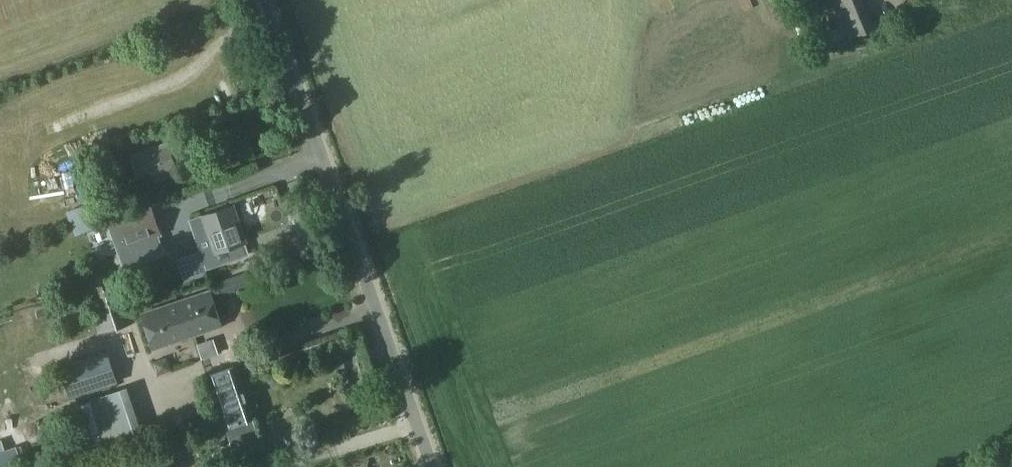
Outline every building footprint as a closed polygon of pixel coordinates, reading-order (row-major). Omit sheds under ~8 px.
[(874,27),(863,0),(813,0),(822,22),(816,24),(825,45),(849,36),(850,38),(874,27)] [(137,180),(176,166),(168,142),(144,150),(146,154),(130,159),(137,180)] [(124,194),(107,200),(110,209),(127,203),(124,194)] [(128,247),(162,234),(151,206),(118,218),(128,247)] [(210,240),(241,230),(234,210),(208,219),(209,221),(205,222),(205,225),(210,240)] [(135,320),(121,277),(117,278),(112,259),(88,267),(93,285),(84,288),(98,332),(135,320)] [(220,326),(208,291),(141,314),(153,349),(220,326)] [(197,344),(202,359),(219,353),(214,338),(197,344)] [(88,391),(116,382),(106,352),(61,367),(71,397),(88,391)] [(350,363),(336,366),(342,393),(356,390),(350,363)] [(261,443),(252,418),(234,367),(208,376),(233,452),(261,443)] [(112,446),(137,439),(120,391),(119,391),(116,382),(88,391),(91,401),(94,400),(112,446)] [(106,461),(89,416),(66,425),(82,466),(90,466),(106,461)] [(147,455),(117,466),(152,466),(147,455)]
